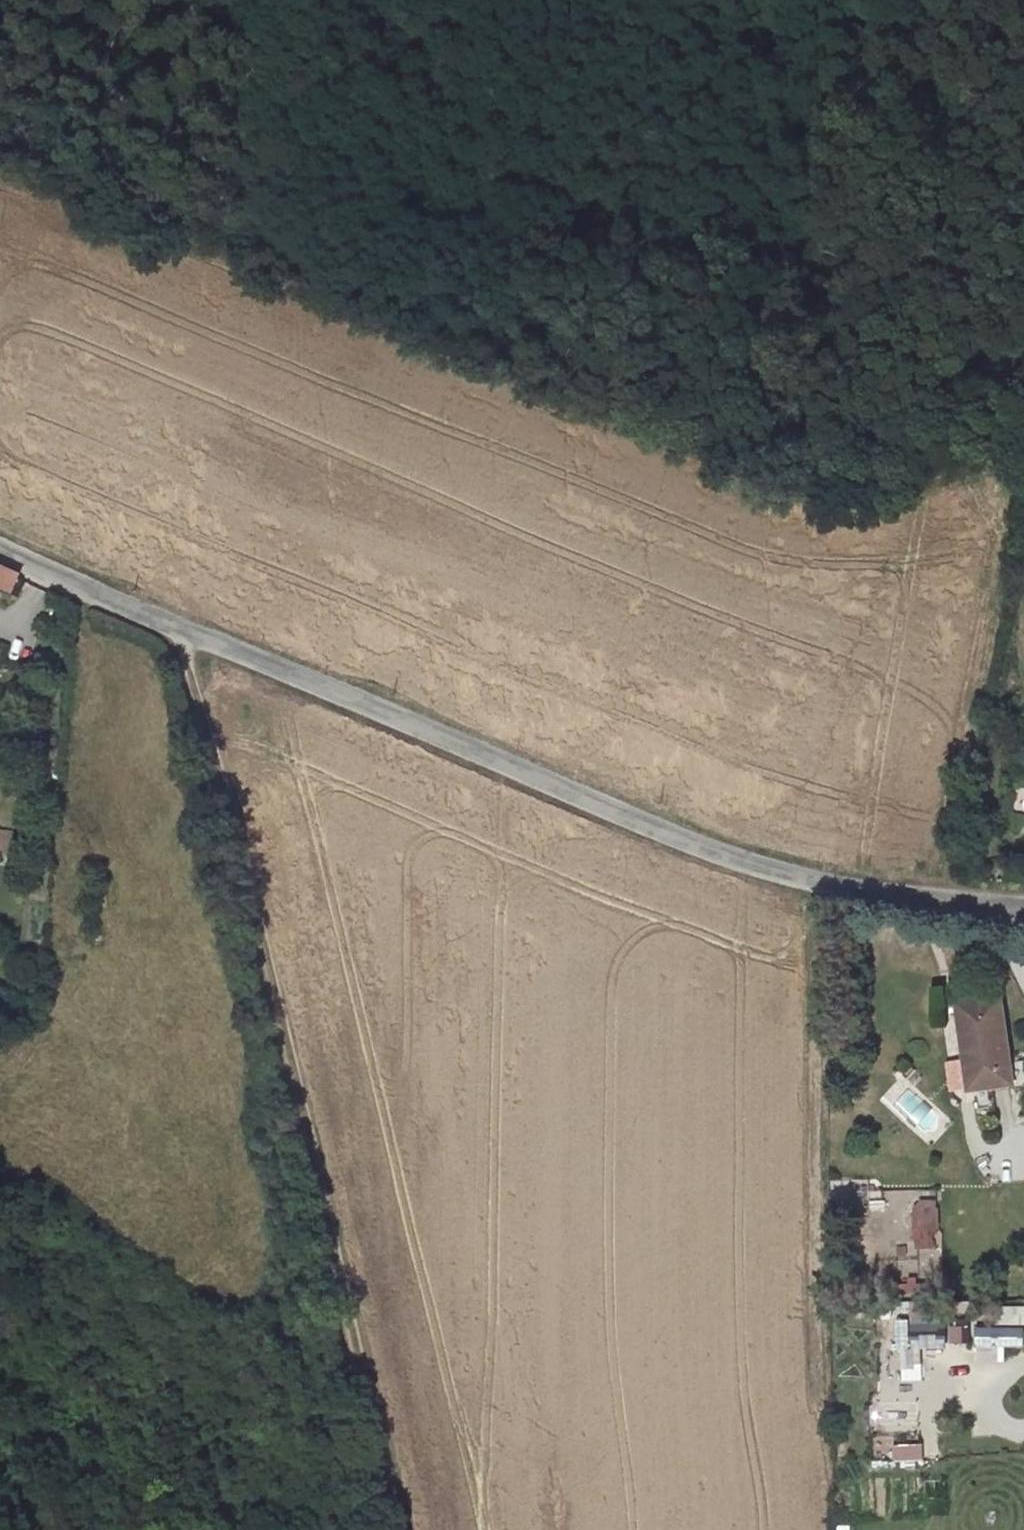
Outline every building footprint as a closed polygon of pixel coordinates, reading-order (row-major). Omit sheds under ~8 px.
[(15,590),(21,577),(0,567),(0,585),(15,590)] [(14,831),(0,829),(0,854),(10,855),(14,831)] [(991,1002),(947,1008),(959,1094),(1007,1086),(991,1002)] [(915,1228),(916,1250),(940,1249),(939,1227),(915,1228)] [(1023,1342),(1023,1305),(1008,1305),(1009,1325),(978,1326),(979,1344),(1023,1342)] [(902,1324),(904,1380),(923,1380),(922,1347),(953,1346),(952,1322),(902,1324)] [(952,1325),(951,1344),(967,1345),(969,1326),(952,1325)] [(870,1429),(919,1429),(920,1399),(871,1398),(870,1429)] [(923,1443),(894,1445),(895,1461),(924,1459),(923,1443)]
